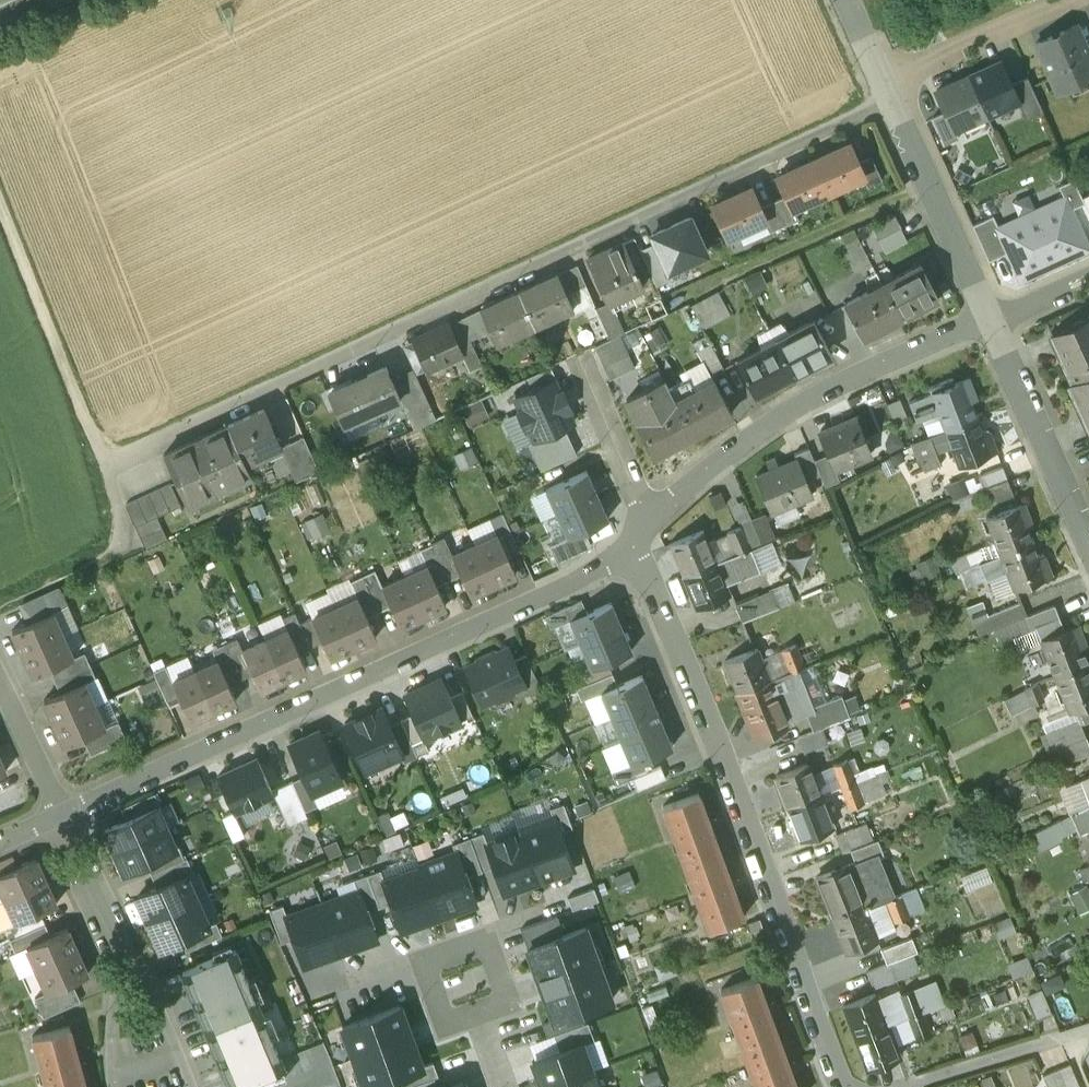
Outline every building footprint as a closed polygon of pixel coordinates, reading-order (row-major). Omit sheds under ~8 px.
[(1053,39),(1051,36),(1035,43),(1057,91),(1073,84),(1072,81),(1079,77),(1081,81),(1088,77),(1088,55),(1084,45),(1075,25),(1059,32),(1061,36),(1053,39)] [(1000,62),(968,76),(986,116),(1017,102),(1018,101),(1010,84),(1000,62)] [(968,76),(936,91),(945,111),(954,130),(955,130),(986,116),(968,76)] [(1027,77),(1010,84),(1018,101),(1017,102),(1025,119),(1043,112),(1027,77)] [(945,111),(931,117),(944,144),(958,137),(955,130),(954,130),(945,111)] [(849,141),(812,158),(827,190),(862,174),(864,173),(858,161),(849,141)] [(881,179),(870,155),(858,161),(864,173),(862,174),(868,186),(881,179)] [(812,158),(777,174),(786,194),(792,206),(794,205),(827,190),(812,158)] [(1073,179),(1058,186),(1064,198),(1065,197),(1070,209),(1084,203),(1073,179)] [(750,188),(713,205),(727,236),(763,219),(764,218),(759,207),(750,188)] [(794,205),(792,206),(786,194),(774,200),(784,224),(799,217),(794,205)] [(998,228),(997,228),(1008,252),(1021,280),(1088,249),(1070,209),(1065,197),(1064,198),(998,228)] [(784,224),(774,200),(759,207),(764,218),(763,219),(769,231),(784,224)] [(874,254),(912,237),(902,212),(863,229),(874,254)] [(998,228),(993,216),(972,225),(988,261),(1008,252),(997,228),(998,228)] [(668,269),(705,253),(689,217),(652,234),(656,243),(668,269)] [(621,243),(588,259),(608,302),(610,301),(614,310),(635,300),(630,290),(641,285),(621,243)] [(656,285),(672,277),(668,269),(656,243),(640,250),(656,285)] [(585,285),(577,265),(565,271),(573,290),(585,285)] [(919,265),(895,278),(896,280),(882,287),(899,318),(922,306),(922,304),(936,297),(919,265)] [(557,272),(518,290),(533,325),(573,307),(557,272)] [(882,287),(868,294),(867,292),(844,305),(860,336),(874,329),(875,331),(899,318),(882,287)] [(518,290),(496,300),(497,301),(482,308),(482,307),(479,308),(495,342),(533,325),(518,290)] [(718,293),(691,308),(702,328),(729,314),(718,293)] [(614,310),(610,301),(608,302),(596,308),(610,339),(624,332),(614,310)] [(1049,335),(1071,384),(1088,376),(1088,317),(1049,335)] [(448,322),(413,339),(427,368),(461,352),(462,352),(456,340),(448,322)] [(813,322),(789,334),(790,336),(776,344),(792,375),(816,363),(816,361),(830,354),(813,322)] [(482,365),(468,335),(456,340),(462,352),(461,352),(470,370),(482,365)] [(723,367),(711,344),(697,351),(709,374),(723,367)] [(776,344),(762,351),(761,349),(737,362),(753,394),(768,386),(768,388),(792,375),(776,344)] [(628,355),(605,365),(611,377),(633,367),(628,355)] [(385,365),(327,391),(341,423),(399,398),(385,365)] [(414,370),(397,378),(411,409),(428,402),(414,370)] [(1068,386),(1088,432),(1088,376),(1071,384),(1068,386)] [(951,378),(929,387),(931,393),(909,402),(917,421),(938,413),(945,430),(977,418),(970,400),(974,398),(967,379),(954,385),(951,378)] [(553,379),(515,397),(521,410),(517,412),(524,428),(528,427),(534,440),(535,440),(564,427),(572,423),(566,410),(570,408),(563,391),(559,393),(553,379)] [(670,389),(665,380),(627,400),(656,455),(658,454),(657,453),(669,447),(670,448),(694,435),(670,389)] [(714,381),(691,393),(685,381),(670,389),(694,435),(719,422),(718,420),(731,413),(714,381)] [(900,397),(887,402),(895,424),(908,419),(900,397)] [(428,402),(411,409),(419,426),(436,418),(428,402)] [(262,408),(228,423),(228,425),(248,468),(266,460),(263,455),(280,447),(262,408)] [(945,430),(928,437),(935,452),(951,445),(959,467),(996,452),(988,432),(983,434),(977,418),(945,430)] [(854,419),(818,434),(827,455),(834,471),(870,455),(854,419)] [(228,425),(164,454),(186,502),(250,473),(248,468),(228,425)] [(564,427),(535,440),(534,440),(528,443),(541,470),(576,454),(564,427)] [(935,452),(928,437),(923,439),(914,444),(927,473),(942,466),(935,452)] [(808,450),(794,456),(797,462),(805,482),(819,476),(813,461),(808,450)] [(834,471),(827,455),(813,461),(819,476),(824,486),(838,480),(834,471)] [(797,462),(757,479),(771,514),(812,496),(805,482),(797,462)] [(1002,468),(979,477),(983,488),(1006,479),(1002,468)] [(586,471),(545,489),(556,513),(597,495),(586,471)] [(1006,479),(983,488),(988,500),(1011,491),(1006,479)] [(597,495),(556,513),(567,537),(608,519),(597,495)] [(1023,504),(986,518),(1000,554),(1032,542),(1026,526),(1031,524),(1023,504)] [(317,534),(335,527),(328,510),(311,517),(317,534)] [(519,549),(502,513),(490,519),(497,534),(507,554),(519,549)] [(753,524),(728,533),(736,555),(752,549),(762,544),(753,524)] [(703,531),(670,544),(682,575),(736,555),(728,533),(707,542),(703,531)] [(497,534),(474,545),(493,585),(515,574),(507,554),(497,534)] [(452,555),(444,538),(432,544),(448,580),(460,575),(451,555),(452,555)] [(982,561),(978,563),(985,581),(1006,572),(1014,591),(1051,576),(1043,556),(1038,558),(1032,542),(1000,554),(982,561)] [(448,580),(432,544),(419,549),(427,566),(428,566),(437,586),(448,580)] [(452,555),(451,555),(460,575),(469,595),(493,585),(474,545),(452,555)] [(736,555),(682,575),(694,607),(727,595),(724,588),(761,573),(752,549),(736,555)] [(978,551),(952,563),(957,574),(978,563),(982,561),(978,551)] [(427,566),(405,576),(423,616),(446,606),(437,586),(428,566),(427,566)] [(382,586),(375,570),(362,576),(379,612),(390,606),(382,587),(382,586)] [(379,612),(362,576),(350,581),(357,598),(358,597),(367,617),(379,612)] [(382,586),(382,587),(390,606),(400,627),(423,616),(405,576),(382,586)] [(58,589),(21,606),(29,623),(52,612),(66,606),(58,589)] [(769,593),(734,606),(740,622),(775,609),(769,593)] [(357,598),(335,608),(353,648),(376,637),(367,617),(358,597),(357,598)] [(611,602),(570,620),(580,644),(621,626),(611,602)] [(1021,603),(975,621),(981,637),(997,629),(1006,624),(1026,616),(1021,603)] [(1054,606),(1018,620),(1023,634),(1036,629),(1059,619),(1054,606)] [(335,608),(312,618),(322,642),(330,658),(353,648),(335,608)] [(29,623),(12,630),(22,653),(62,635),(52,612),(29,623)] [(300,623),(295,612),(282,617),(288,629),(287,629),(299,653),(311,648),(311,647),(300,623)] [(311,618),(300,623),(311,647),(322,642),(312,618),(311,618)] [(1059,619),(1036,629),(1055,677),(1087,665),(1080,648),(1086,646),(1078,626),(1064,632),(1059,619)] [(1018,620),(1008,624),(1013,638),(1023,634),(1018,620)] [(1008,624),(997,629),(1002,642),(1013,638),(1008,624)] [(621,626),(580,644),(590,668),(607,661),(631,651),(621,626)] [(287,629),(265,640),(283,679),(306,669),(299,653),(287,629)] [(62,635),(22,653),(33,676),(49,669),(73,658),(72,658),(62,635)] [(242,650),(237,638),(224,643),(241,679),(252,674),(242,650)] [(242,650),(252,674),(260,690),(283,679),(265,640),(242,650)] [(241,679),(224,643),(212,649),(217,661),(218,661),(229,685),(241,679)] [(794,645),(780,652),(789,673),(803,667),(794,645)] [(494,652),(477,659),(479,662),(465,668),(482,704),(525,685),(514,660),(508,649),(495,655),(494,652)] [(756,649),(724,661),(736,693),(768,681),(756,649)] [(73,658),(49,669),(54,681),(90,665),(84,652),(72,658),(73,658)] [(542,691),(525,655),(514,660),(525,685),(530,696),(542,691)] [(217,661),(195,671),(213,711),(236,701),(229,685),(218,661),(217,661)] [(612,673),(607,661),(590,668),(583,671),(588,683),(612,673)] [(90,665),(54,681),(60,693),(83,682),(84,682),(95,677),(90,665)] [(181,701),(172,682),(172,681),(165,665),(153,671),(169,707),(181,701)] [(1055,677),(1069,713),(1074,711),(1078,721),(1088,717),(1088,670),(1087,665),(1055,677)] [(803,667),(789,673),(797,693),(812,687),(803,667)] [(172,681),(172,682),(181,701),(190,722),(213,711),(195,671),(172,681)] [(789,673),(768,681),(780,712),(802,703),(797,693),(789,673)] [(642,675),(600,692),(611,717),(652,699),(642,675)] [(450,697),(442,679),(404,696),(413,715),(423,738),(461,721),(450,697)] [(768,681),(736,693),(748,724),(780,712),(768,681)] [(60,693),(43,700),(54,723),(94,705),(84,682),(83,682),(60,693)] [(1037,684),(1026,689),(1032,704),(1044,699),(1037,684)] [(462,692),(450,697),(461,721),(473,716),(462,692)] [(822,695),(802,703),(814,731),(819,729),(834,723),(822,695)] [(652,699),(611,717),(621,740),(662,723),(652,699)] [(94,705),(54,723),(64,746),(83,738),(104,728),(94,705)] [(402,755),(380,707),(366,714),(368,717),(360,721),(359,717),(345,724),(364,765),(377,759),(380,765),(400,756),(402,755)] [(423,738),(413,715),(400,720),(417,756),(429,751),(423,738)] [(417,756),(400,720),(389,726),(402,755),(400,756),(404,763),(405,762),(417,756)] [(104,728),(83,738),(90,755),(126,739),(118,721),(104,728)] [(1078,721),(1046,735),(1053,750),(1061,746),(1085,737),(1078,721)] [(662,723),(621,740),(631,764),(648,757),(672,747),(662,723)] [(814,731),(798,737),(803,752),(825,743),(819,729),(814,731)] [(290,743),(304,776),(312,793),(341,781),(319,731),(290,743)] [(1061,746),(1053,750),(1060,768),(1088,755),(1088,746),(1085,737),(1061,746)] [(863,756),(832,767),(840,788),(870,776),(863,756)] [(653,769),(648,757),(631,764),(611,772),(617,784),(633,778),(653,769)] [(257,759),(217,777),(234,812),(273,794),(272,790),(257,759)] [(808,765),(777,777),(789,808),(820,796),(812,775),(808,765)] [(653,769),(633,778),(638,790),(666,778),(661,766),(653,769)] [(832,767),(812,775),(820,796),(840,788),(832,767)] [(870,776),(840,788),(848,810),(863,804),(863,803),(885,795),(877,774),(870,776)] [(292,781),(305,811),(317,806),(312,793),(304,776),(292,781)] [(307,817),(305,811),(292,781),(272,790),(273,794),(288,826),(307,817)] [(121,808),(127,820),(156,806),(160,805),(154,793),(121,808)] [(740,919),(697,795),(664,807),(707,930),(740,919)] [(820,796),(789,808),(801,840),(833,828),(820,796)] [(553,815),(560,833),(572,828),(563,804),(551,808),(553,815)] [(104,830),(114,851),(166,827),(156,806),(127,820),(104,830)] [(387,808),(377,813),(383,828),(394,823),(387,808)] [(1044,846),(1080,831),(1073,814),(1037,829),(1044,846)] [(520,831),(539,882),(573,869),(560,833),(553,815),(519,828),(520,831)] [(866,825),(836,837),(843,853),(849,851),(872,842),(866,825)] [(166,827),(114,851),(123,871),(145,862),(175,848),(166,827)] [(520,831),(485,844),(494,867),(504,895),(539,882),(520,831)] [(456,850),(465,877),(482,871),(470,837),(452,844),(454,850),(456,850)] [(872,842),(849,851),(854,862),(872,855),(873,857),(882,854),(877,840),(872,842)] [(175,848),(145,862),(150,874),(184,859),(179,847),(175,848)] [(420,868),(439,918),(476,905),(465,877),(456,850),(454,850),(419,863),(420,868)] [(854,862),(815,877),(832,922),(833,922),(865,910),(886,901),(890,900),(873,857),(872,855),(854,862)] [(0,861),(0,875),(17,867),(12,856),(0,861)] [(193,873),(187,857),(184,859),(150,874),(157,888),(186,875),(186,876),(193,873)] [(0,875),(0,887),(6,900),(45,882),(35,859),(17,867),(0,875)] [(385,880),(383,881),(391,903),(402,931),(439,918),(420,868),(385,880)] [(367,874),(379,907),(391,903),(383,881),(385,880),(380,870),(367,874)] [(359,890),(367,912),(379,907),(367,874),(353,879),(358,890),(359,890)] [(136,897),(147,921),(196,898),(186,876),(186,875),(157,888),(136,897)] [(45,882),(6,900),(16,923),(40,912),(56,905),(45,882)] [(593,888),(568,897),(572,909),(597,900),(593,888)] [(367,912),(359,890),(358,890),(322,903),(340,954),(377,940),(367,912)] [(890,900),(886,901),(894,922),(908,917),(900,896),(890,900)] [(196,898),(147,921),(160,949),(180,939),(209,926),(209,925),(196,898)] [(340,954),(322,903),(287,916),(286,917),(304,967),(340,954)] [(281,943),(293,939),(286,917),(287,916),(283,905),(269,910),(281,943)] [(865,910),(833,922),(845,953),(877,941),(865,910)] [(16,923),(4,928),(9,940),(45,924),(40,912),(16,923)] [(521,929),(527,948),(552,938),(551,932),(561,928),(556,916),(521,929)] [(209,926),(180,939),(186,951),(222,935),(216,922),(209,925),(209,926)] [(45,924),(9,940),(15,953),(27,947),(50,936),(45,924)] [(527,948),(540,984),(598,963),(585,927),(552,938),(527,948)] [(50,936),(27,947),(37,970),(77,952),(67,929),(50,936)] [(911,938),(880,950),(886,965),(888,964),(916,953),(911,938)] [(259,1007),(235,949),(182,971),(188,986),(185,987),(189,996),(192,995),(196,1005),(193,1007),(197,1016),(200,1015),(206,1029),(259,1007)] [(77,952),(37,970),(47,993),(72,982),(87,975),(77,952)] [(611,1000),(598,963),(540,984),(553,1019),(553,1021),(579,1011),(611,1000)] [(886,965),(865,973),(870,986),(893,977),(888,964),(886,965)] [(918,984),(927,1010),(950,1003),(942,977),(918,984)] [(755,978),(721,991),(756,1086),(795,1086),(755,978)] [(72,982),(47,993),(35,998),(44,1018),(81,1001),(72,982)] [(914,991),(900,997),(908,1018),(922,1012),(914,991)] [(1042,992),(1024,1000),(1033,1021),(1051,1013),(1042,992)] [(875,995),(843,1007),(855,1038),(887,1026),(875,995)] [(206,1029),(212,1043),(209,1045),(213,1054),(216,1053),(220,1063),(217,1064),(221,1074),(224,1072),(230,1086),(231,1086),(283,1066),(259,1007),(206,1029)] [(400,1007),(342,1027),(353,1058),(411,1037),(400,1007)] [(553,1019),(542,1023),(547,1036),(583,1023),(579,1011),(553,1021),(553,1019)] [(922,1012),(908,1018),(917,1039),(931,1034),(922,1012)] [(560,1051),(582,1043),(582,1044),(595,1040),(588,1022),(554,1035),(560,1051)] [(32,1036),(47,1086),(85,1086),(68,1026),(32,1036)] [(887,1026),(855,1038),(867,1070),(899,1057),(887,1026)] [(353,1058),(364,1086),(370,1086),(396,1077),(422,1068),(422,1067),(411,1037),(353,1058)] [(591,1069),(582,1044),(582,1043),(560,1051),(532,1061),(542,1086),(543,1086),(591,1069)] [(396,1077),(400,1086),(409,1086),(434,1078),(438,1076),(433,1063),(422,1067),(422,1068),(396,1077)] [(1068,1065),(1042,1076),(1046,1086),(1077,1086),(1068,1065)] [(591,1069),(543,1086),(598,1086),(591,1069)] [(434,1078),(409,1086),(438,1086),(434,1078)]
